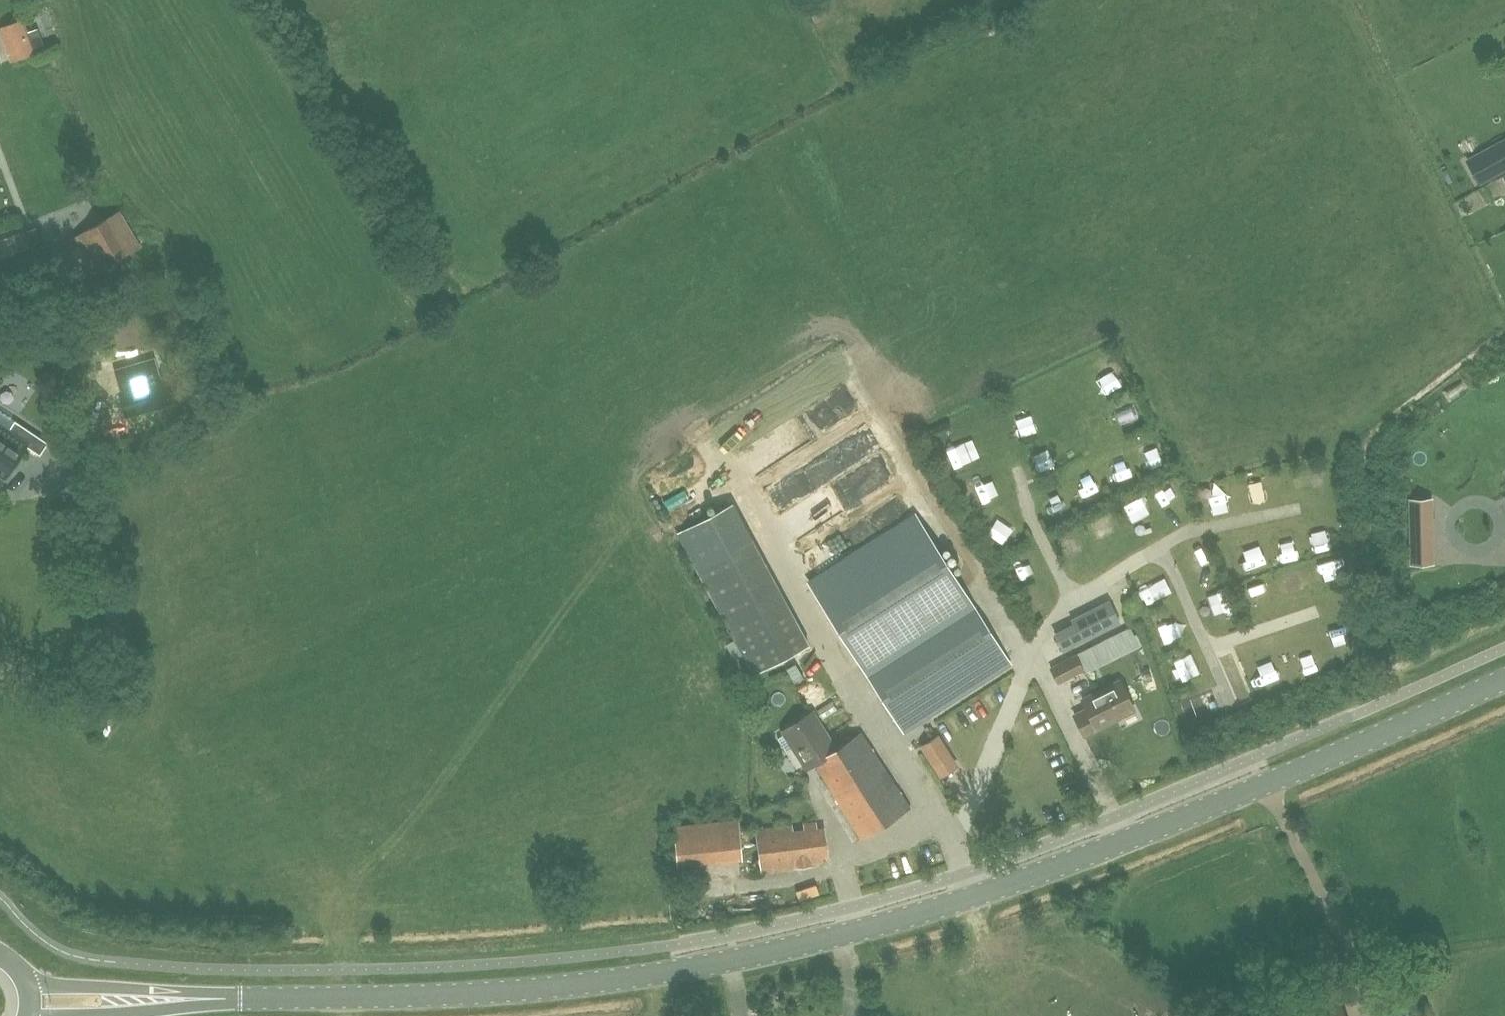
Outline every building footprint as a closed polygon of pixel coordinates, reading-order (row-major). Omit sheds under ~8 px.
[(23,17),(0,26),(0,35),(10,63),(36,53),(23,17)] [(1504,167),(1504,142),(1468,162),(1478,181),(1504,167)] [(120,209),(70,238),(92,274),(141,245),(120,209)] [(29,248),(22,228),(0,236),(0,259),(29,248)] [(125,394),(122,394),(128,414),(167,404),(162,383),(159,384),(153,362),(139,366),(119,372),(125,394)] [(6,475),(26,445),(41,454),(48,441),(14,420),(7,431),(0,427),(0,471),(6,475)] [(831,515),(882,488),(869,464),(818,490),(831,515)] [(788,511),(801,533),(824,520),(811,498),(788,511)] [(1430,499),(1410,500),(1412,564),(1432,563),(1430,499)] [(676,531),(695,566),(754,673),(808,643),(730,502),(676,531)] [(904,730),(1009,663),(915,514),(809,581),(904,730)] [(1113,603),(1053,632),(1065,657),(1125,628),(1113,603)] [(1057,684),(1063,680),(1085,669),(1077,652),(1049,666),(1057,684)] [(1086,706),(1074,712),(1084,732),(1112,717),(1111,716),(1133,705),(1119,678),(1082,697),(1086,706)] [(862,731),(835,748),(811,711),(782,730),(807,768),(814,764),(861,837),(910,805),(862,731)] [(823,860),(822,858),(830,856),(825,826),(817,827),(816,819),(755,828),(761,870),(823,860)] [(676,859),(676,868),(705,866),(705,857),(676,859)]
